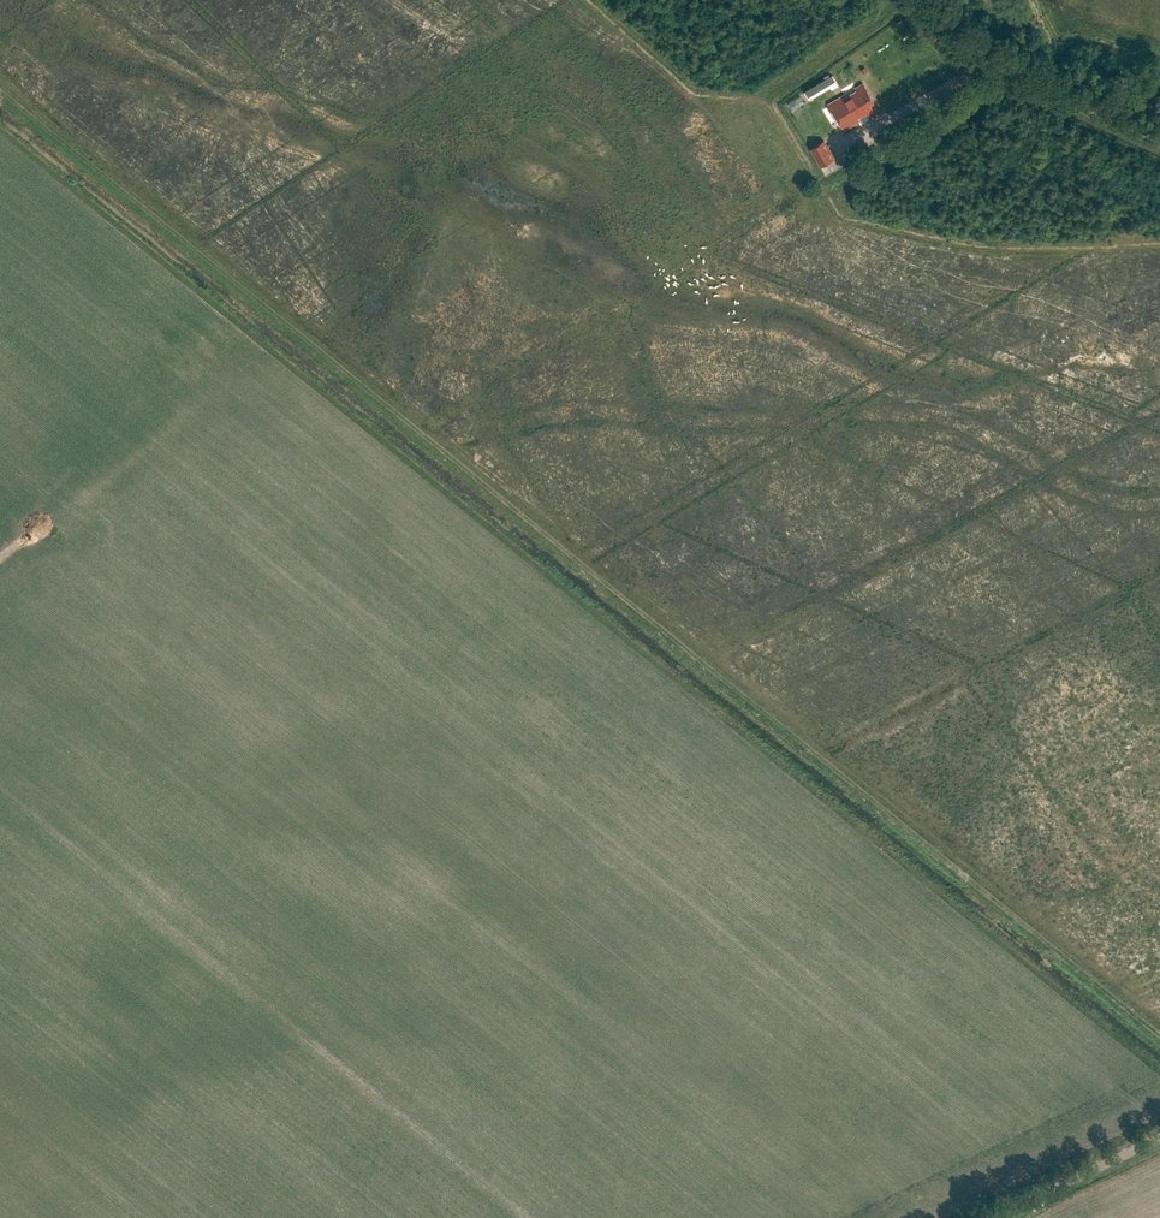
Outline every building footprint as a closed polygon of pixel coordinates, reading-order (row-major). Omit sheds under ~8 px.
[(811,96),(839,82),(836,76),(808,89),(811,96)] [(874,102),(863,84),(856,88),(857,91),(846,98),(845,95),(829,104),(844,130),(860,121),(857,116),(863,113),(866,117),(875,112),(870,104),(874,102)] [(794,110),(806,103),(801,94),(789,100),(794,110)] [(835,157),(825,139),(810,148),(821,166),(835,157)]
